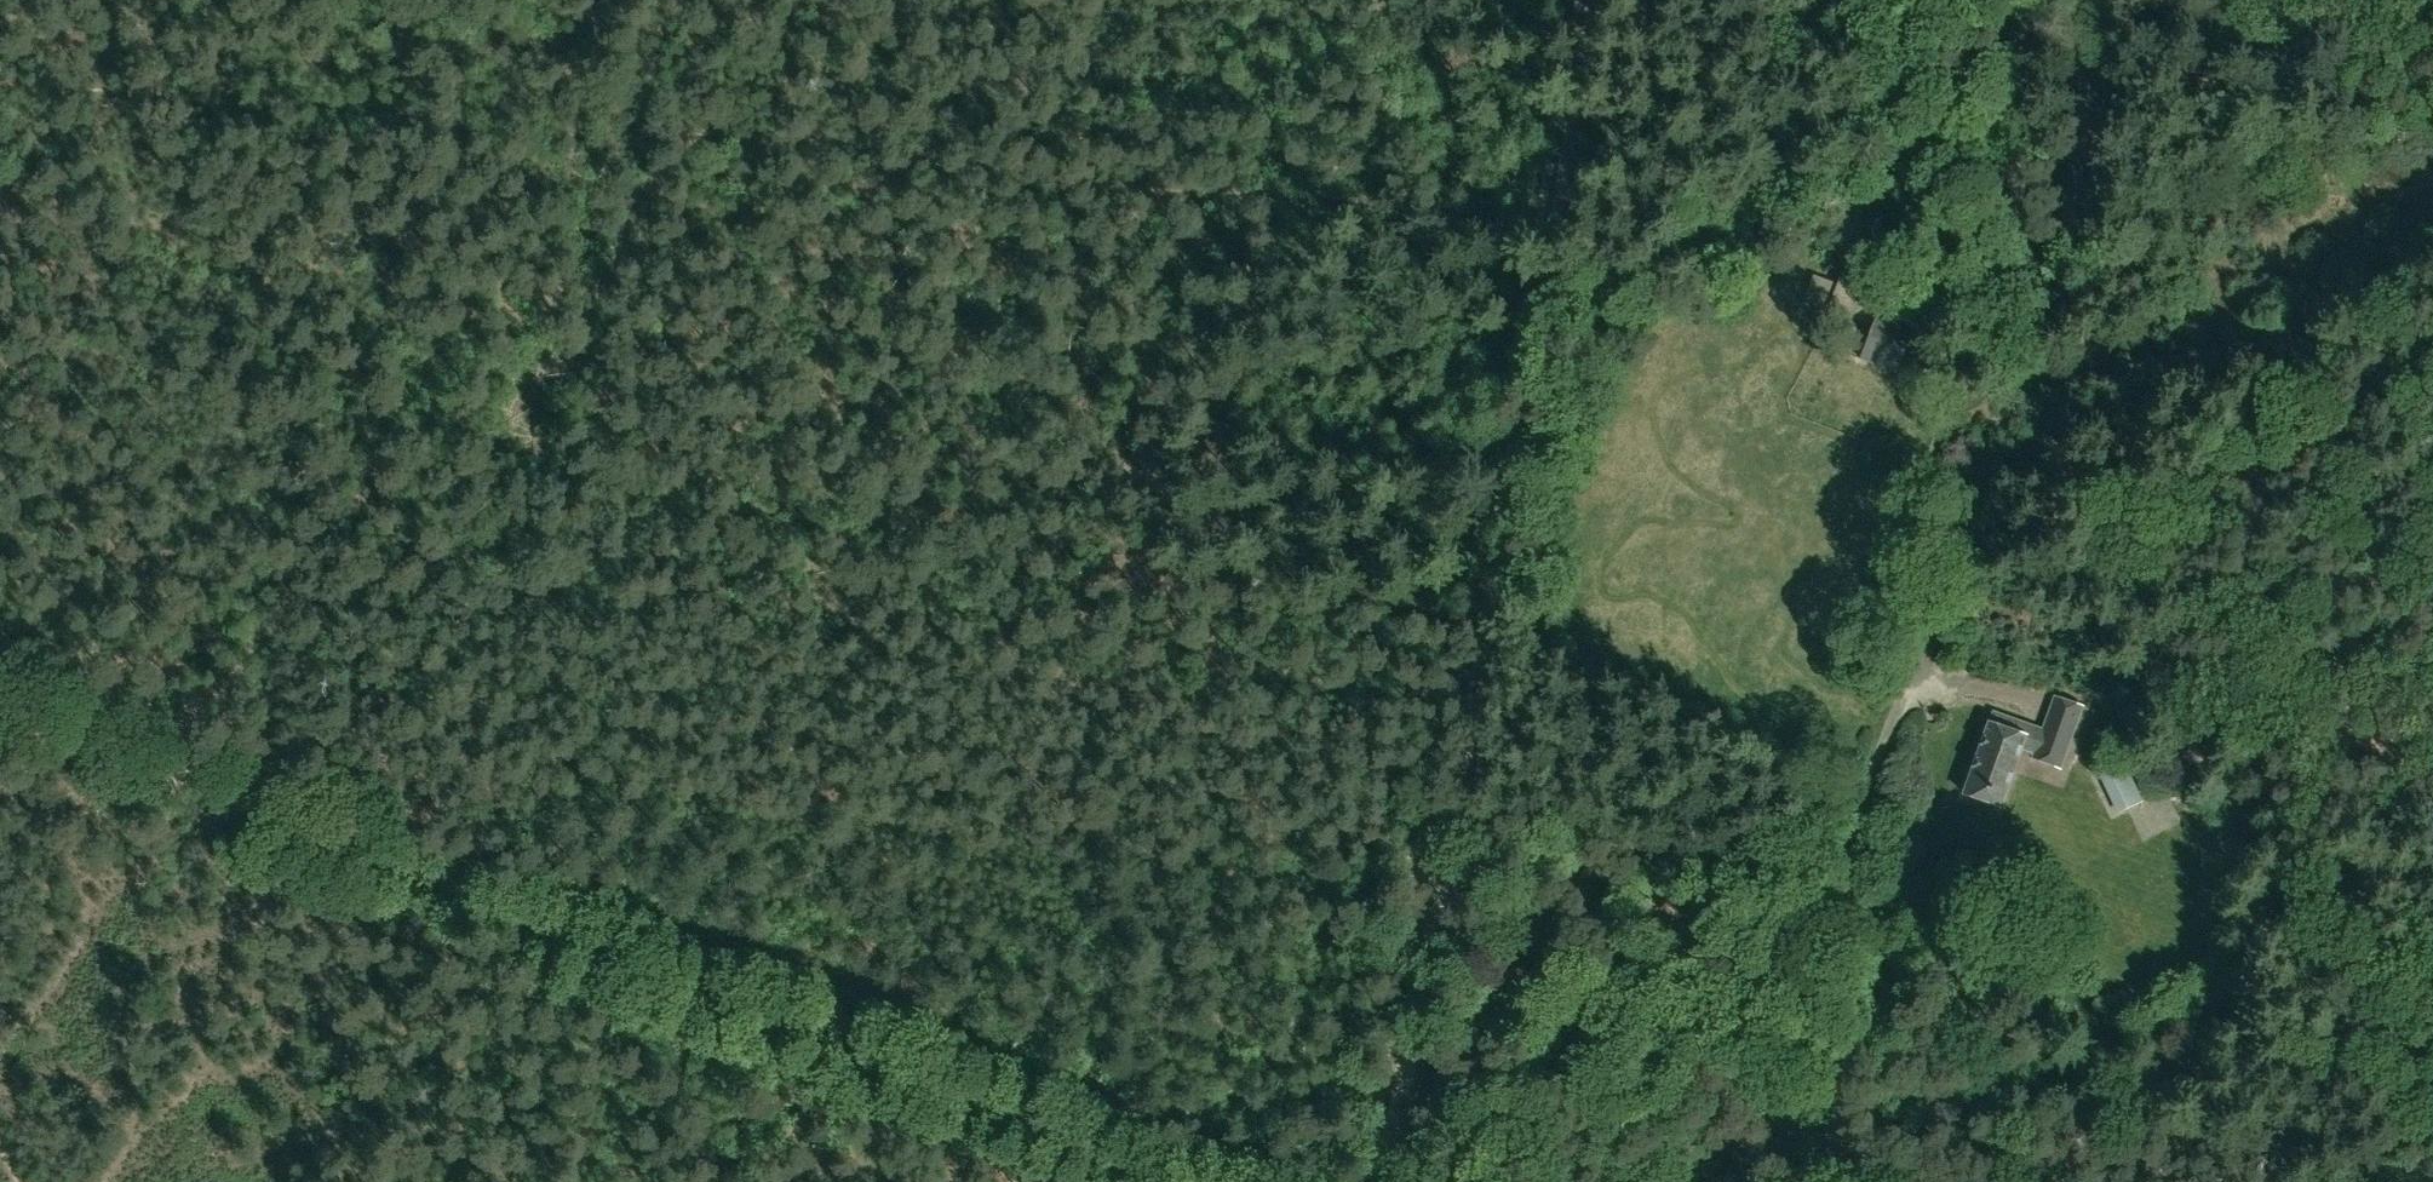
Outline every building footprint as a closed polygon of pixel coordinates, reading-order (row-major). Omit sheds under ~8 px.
[(1843,341),(1864,286),(1838,277),(1818,331),(1843,341)] [(1896,374),(1913,329),(1876,314),(1858,359),(1896,374)] [(2032,753),(2041,730),(2028,725),(1994,713),(1990,724),(1987,723),(1983,736),(1982,736),(1962,793),(2000,806),(2020,749),(2032,753)] [(2061,787),(2087,794),(2103,732),(2077,725),(2061,787)] [(2102,775),(2109,789),(2131,779),(2124,765),(2102,775)] [(2139,842),(2161,831),(2140,789),(2118,800),(2139,842)]
